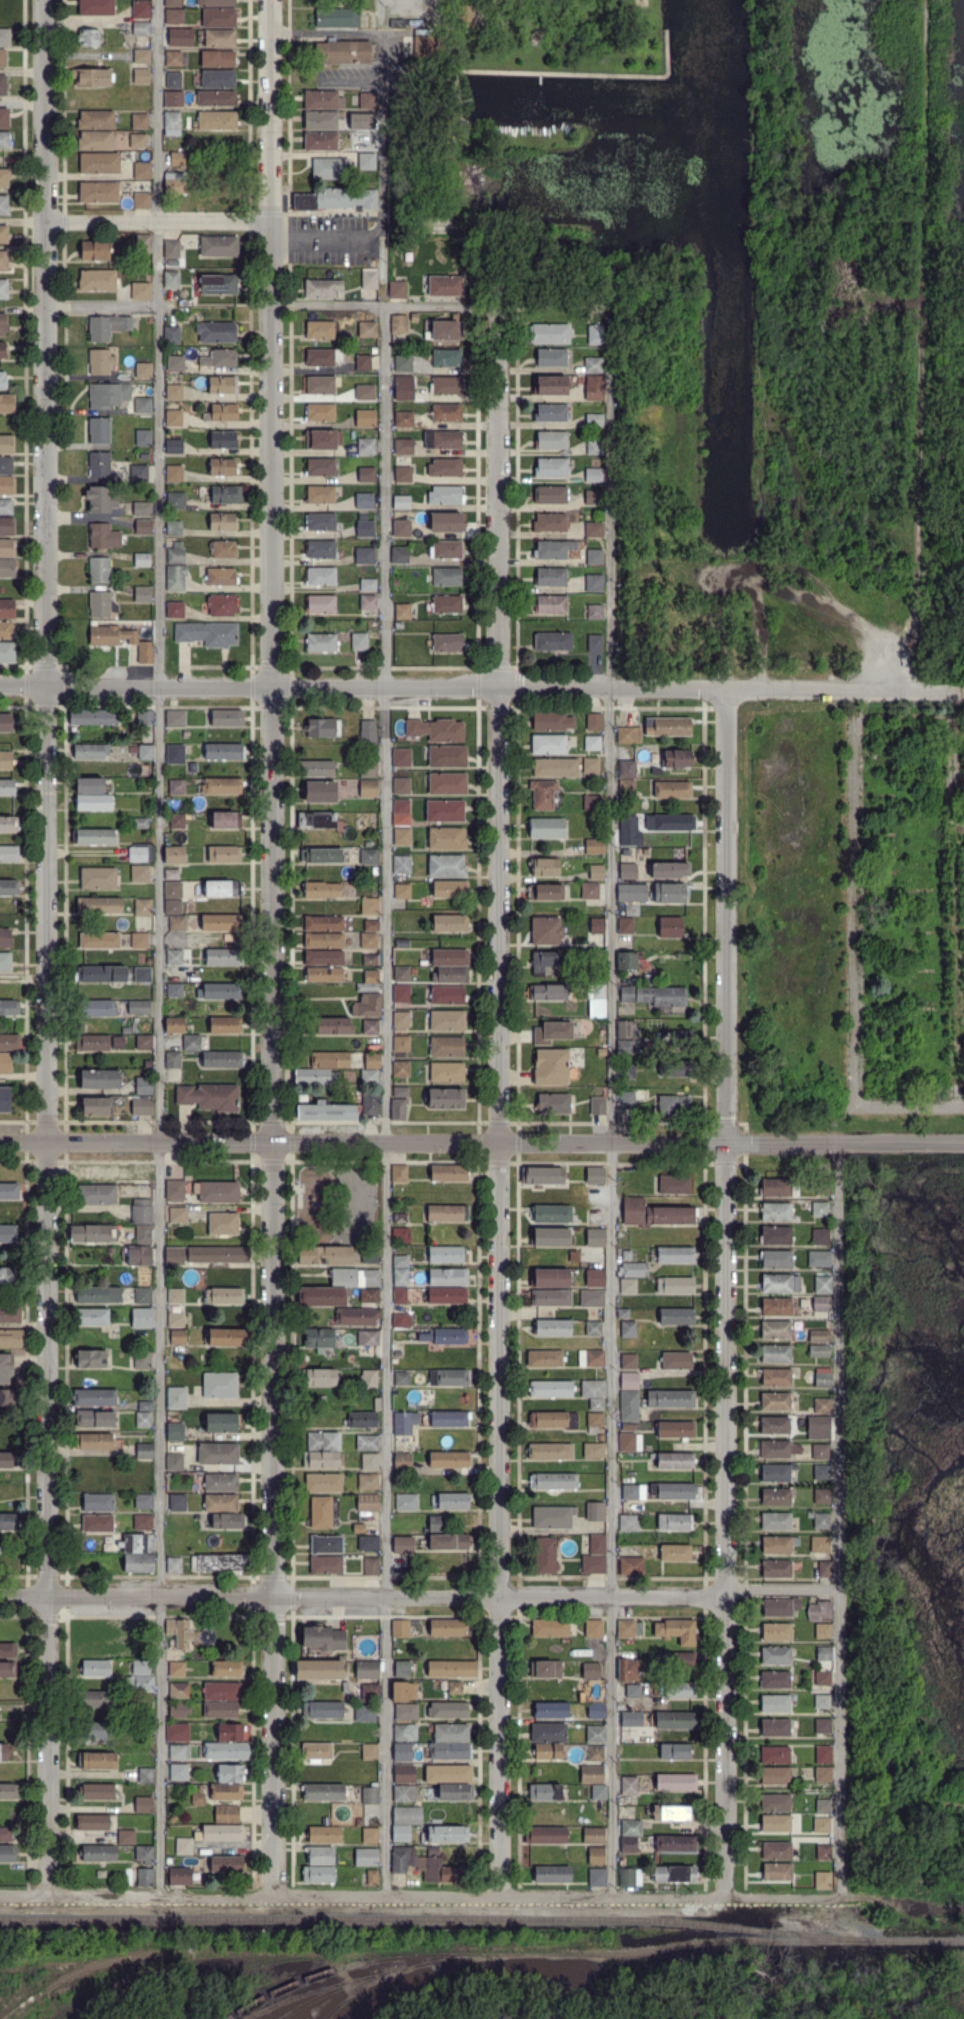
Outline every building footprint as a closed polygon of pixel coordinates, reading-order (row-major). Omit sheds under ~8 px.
[(80,15),(80,0),(113,0),(113,15),(80,15)] [(133,18),(133,2),(150,2),(151,18),(133,18)] [(473,26),(458,26),(457,6),(473,6),(473,26)] [(183,23),(166,23),(165,10),(183,9),(183,23)] [(203,27),(203,9),(235,9),(235,27),(203,27)] [(317,27),(317,10),(358,9),(358,27),(317,27)] [(391,28),(391,20),(404,20),(404,28),(391,28)] [(134,36),(134,23),(149,22),(149,35),(134,36)] [(9,47),(0,47),(0,29),(9,29),(9,47)] [(79,44),(79,40),(77,40),(77,35),(80,35),(80,30),(99,30),(99,44),(79,44)] [(165,44),(165,30),(180,30),(180,44),(165,44)] [(205,47),(204,30),(234,30),(234,47),(205,47)] [(413,36),(429,36),(429,57),(413,56),(413,36)] [(322,63),(322,59),(316,60),(316,45),(327,45),(327,42),(369,42),(369,62),(322,63)] [(134,62),(134,50),(149,50),(149,62),(134,62)] [(202,66),(202,52),(233,51),(233,66),(202,66)] [(166,65),(166,52),(180,52),(181,65),(166,65)] [(134,83),(134,69),(148,69),(148,83),(134,83)] [(180,86),(167,86),(166,69),(180,69),(180,86)] [(75,87),(75,78),(71,78),(71,70),(109,70),(109,74),(112,74),(112,82),(109,82),(109,86),(75,87)] [(202,87),(202,71),(234,70),(234,87),(202,87)] [(197,106),(197,92),(234,91),(234,100),(235,100),(235,106),(197,106)] [(305,109),(305,92),(337,91),(336,98),(343,98),(343,108),(337,108),(337,109),(305,109)] [(183,106),(165,105),(165,92),(183,92),(183,106)] [(374,108),(361,108),(361,94),(374,94),(374,108)] [(8,127),(0,127),(0,108),(8,108),(8,127)] [(77,130),(77,120),(80,120),(81,112),(113,112),(113,119),(116,119),(116,123),(113,123),(112,129),(77,130)] [(178,134),(166,134),(166,129),(165,129),(165,113),(180,112),(180,129),(178,129),(178,134)] [(198,130),(198,127),(196,127),(196,118),(199,118),(199,113),(235,112),(236,130),(198,130)] [(305,129),(305,113),(337,113),(337,129),(305,129)] [(133,128),(133,115),(148,115),(148,128),(133,128)] [(78,150),(78,139),(81,139),(81,132),(110,132),(110,150),(78,150)] [(305,150),(305,132),(337,132),(337,150),(305,150)] [(9,148),(0,148),(0,133),(9,133),(9,141),(12,141),(12,145),(9,145),(9,148)] [(130,148),(130,135),(145,135),(145,147),(130,148)] [(171,165),(171,153),(184,153),(184,165),(171,165)] [(80,173),(80,154),(119,154),(119,173),(80,173)] [(375,169),(359,169),(358,154),(375,154),(375,169)] [(313,179),(312,159),(349,159),(349,179),(313,179)] [(134,178),(134,164),(150,164),(150,178),(134,178)] [(8,188),(0,188),(0,169),(10,169),(10,179),(8,179),(8,188)] [(166,193),(166,171),(169,171),(169,173),(184,173),(184,193),(166,193)] [(80,201),(80,183),(117,182),(117,201),(80,201)] [(293,213),(290,209),(293,207),(293,205),(291,205),(291,197),(293,197),(293,195),(313,194),(313,190),(353,189),(353,190),(375,190),(375,209),(362,209),(362,205),(354,205),(354,208),(347,208),(347,210),(342,210),(342,207),(335,207),(335,210),(331,210),(331,207),(327,207),(327,209),(325,209),(325,207),(323,207),(322,210),(296,210),(293,213)] [(134,208),(134,194),(149,194),(149,208),(134,208)] [(9,215),(0,215),(0,196),(7,196),(7,206),(9,206),(9,215)] [(153,254),(137,254),(138,237),(152,237),(153,254)] [(202,256),(202,237),(237,237),(237,256),(202,256)] [(165,258),(165,240),(179,240),(179,258),(165,258)] [(113,261),(83,260),(84,252),(83,251),(83,244),(112,244),(113,261)] [(118,292),(81,291),(81,272),(118,272),(118,292)] [(165,288),(165,273),(178,272),(179,287),(165,288)] [(363,288),(363,272),(375,272),(375,288),(363,288)] [(231,295),(231,292),(201,293),(201,283),(199,283),(199,276),(231,276),(231,275),(236,275),(236,295),(231,295)] [(429,295),(429,277),(462,276),(462,294),(429,295)] [(305,297),(305,280),(308,280),(307,282),(342,281),(342,291),(334,291),(334,297),(305,297)] [(390,297),(390,283),(403,283),(404,297),(390,297)] [(151,299),(133,299),(133,285),(152,285),(151,299)] [(4,335),(0,335),(0,314),(6,314),(6,326),(8,326),(8,331),(4,331),(4,335)] [(406,332),(392,332),(392,316),(406,316),(406,332)] [(90,341),(90,339),(89,339),(89,335),(90,335),(90,331),(88,331),(88,323),(90,323),(90,317),(131,317),(131,330),(110,330),(110,341),(90,341)] [(433,340),(433,332),(430,332),(430,329),(432,329),(431,321),(461,320),(461,331),(464,331),(464,335),(461,335),(461,340),(433,340)] [(306,340),(306,332),(305,332),(304,324),(307,324),(307,322),(333,322),(333,340),(306,340)] [(200,342),(200,333),(196,333),(196,325),(199,325),(199,323),(234,323),(234,324),(235,324),(236,340),(234,340),(234,342),(200,342)] [(375,337),(360,337),(360,323),(375,323),(375,337)] [(532,342),(532,325),(569,325),(570,342),(532,342)] [(589,344),(588,326),(602,327),(603,344),(589,344)] [(165,343),(165,327),(179,327),(179,343),(165,343)] [(89,374),(89,367),(90,367),(91,362),(87,362),(87,352),(89,352),(89,350),(109,350),(109,357),(115,357),(115,364),(110,364),(110,374),(89,374)] [(200,366),(200,356),(211,357),(210,351),(213,351),(213,350),(234,350),(234,353),(236,353),(236,365),(234,365),(234,366),(200,366)] [(317,369),(314,369),(314,366),(304,366),(304,363),(305,363),(305,359),(305,351),(306,351),(306,350),(333,350),(333,366),(317,366),(317,369)] [(433,367),(433,365),(432,365),(432,360),(430,360),(430,357),(433,357),(433,350),(460,350),(461,367),(433,367)] [(538,367),(538,350),(565,350),(566,367),(538,367)] [(356,369),(356,355),(370,355),(370,369),(356,369)] [(183,371),(168,370),(168,357),(183,357),(183,371)] [(411,370),(395,370),(395,357),(411,357),(411,370)] [(586,372),(586,359),(602,359),(603,371),(586,372)] [(136,377),(136,364),(151,364),(151,377),(136,377)] [(586,399),(586,373),(603,373),(604,399),(586,399)] [(304,394),(304,390),(307,390),(307,387),(305,387),(305,379),(307,379),(307,377),(333,376),(333,394),(304,394)] [(225,394),(215,394),(215,392),(209,392),(209,391),(207,391),(207,380),(209,380),(209,377),(236,377),(236,393),(225,393),(225,394)] [(429,394),(429,383),(433,383),(433,377),(458,377),(461,377),(461,379),(463,379),(463,390),(461,390),(461,394),(429,394)] [(538,394),(538,378),(566,377),(566,393),(538,394)] [(167,399),(166,384),(182,384),(182,399),(167,399)] [(90,409),(90,399),(89,399),(89,389),(87,389),(87,386),(89,386),(89,385),(130,385),(130,400),(120,400),(120,406),(109,407),(109,409),(90,409)] [(357,400),(356,385),(374,385),(375,399),(357,400)] [(396,400),(396,385),(412,385),(412,400),(396,400)] [(13,412),(0,412),(0,394),(13,394),(13,412)] [(136,412),(136,398),(150,398),(150,411),(136,412)] [(304,421),(304,417),(306,417),(306,414),(305,414),(305,407),(307,407),(307,405),(334,404),(334,421),(304,421)] [(460,423),(457,423),(457,421),(432,422),(432,420),(431,420),(431,415),(430,415),(430,412),(433,412),(433,405),(458,405),(458,404),(460,404),(460,423)] [(202,420),(202,413),(211,413),(212,410),(209,410),(209,408),(211,408),(211,405),(236,405),(237,420),(202,420)] [(535,420),(535,414),(538,414),(537,405),(567,405),(567,412),(569,413),(569,418),(566,418),(566,420),(535,420)] [(167,426),(166,411),(181,410),(181,426),(167,426)] [(357,427),(356,410),(375,410),(375,427),(357,427)] [(412,425),(396,425),(396,413),(412,413),(412,425)] [(587,426),(587,414),(603,414),(603,426),(587,426)] [(90,443),(90,419),(109,419),(110,443),(90,443)] [(136,446),(136,430),(151,430),(151,445),(136,446)] [(211,448),(211,432),(234,431),(235,448),(211,448)] [(307,449),(306,446),(305,446),(305,441),(306,441),(306,431),(341,431),(341,445),(337,445),(337,449),(307,449)] [(425,449),(425,443),(424,443),(424,432),(460,431),(460,449),(425,449)] [(535,448),(535,434),(538,434),(538,433),(566,433),(566,448),(535,448)] [(13,453),(0,453),(0,436),(13,436),(13,453)] [(358,454),(358,438),(374,438),(374,454),(358,454)] [(167,453),(167,440),(183,439),(183,453),(167,453)] [(396,453),(396,439),(412,439),(412,453),(396,453)] [(588,453),(587,440),(603,440),(603,453),(588,453)] [(91,477),(91,467),(90,467),(90,453),(109,452),(109,476),(91,477)] [(12,474),(0,474),(0,457),(12,457),(12,474)] [(457,477),(428,477),(428,464),(433,464),(433,459),(458,459),(458,458),(461,458),(461,477),(457,477)] [(306,476),(306,470),(308,470),(308,460),(333,459),(334,476),(306,476)] [(211,475),(210,460),(234,460),(234,475),(211,475)] [(535,476),(535,468),(536,468),(536,461),(538,461),(538,460),(568,460),(568,468),(569,468),(569,473),(566,473),(566,475),(535,476)] [(139,480),(126,480),(126,468),(127,468),(127,461),(137,461),(137,467),(139,467),(139,480)] [(167,480),(167,465),(182,465),(182,480),(167,480)] [(411,481),(396,481),(396,467),(411,467),(411,481)] [(359,482),(359,468),(375,468),(375,482),(359,482)] [(586,481),(586,468),(601,468),(602,481),(586,481)] [(14,494),(0,494),(0,476),(14,476),(14,494)] [(318,505),(315,505),(315,503),(305,503),(304,499),(307,499),(307,486),(334,486),(334,503),(327,503),(327,500),(320,500),(320,503),(318,503),(318,505)] [(535,504),(534,495),(535,495),(535,488),(538,488),(538,487),(566,486),(566,489),(568,489),(568,494),(566,494),(566,504),(535,504)] [(90,511),(90,501),(88,501),(87,490),(90,490),(90,487),(109,487),(109,496),(118,496),(118,497),(119,497),(119,501),(117,501),(117,508),(109,508),(109,511),(90,511)] [(212,503),(212,487),(236,487),(237,503),(212,503)] [(429,504),(429,492),(433,492),(433,487),(460,487),(460,495),(463,495),(463,504),(429,504)] [(587,504),(587,491),(602,491),(602,504),(587,504)] [(168,508),(168,494),(184,494),(184,508),(168,508)] [(357,508),(357,494),(372,494),(373,508),(357,508)] [(394,509),(394,496),(409,496),(409,509),(394,509)] [(12,514),(0,514),(0,500),(11,500),(12,514)] [(134,515),(134,502),(151,502),(151,515),(134,515)] [(318,533),(315,533),(315,530),(305,530),(305,526),(307,527),(307,523),(305,523),(305,515),(307,515),(307,514),(334,513),(334,531),(319,531),(318,533)] [(461,532),(458,532),(458,531),(430,531),(430,520),(433,520),(433,514),(458,514),(458,513),(461,513),(461,522),(464,523),(464,527),(461,527),(461,532)] [(210,529),(210,528),(208,528),(208,525),(210,525),(210,520),(207,520),(207,517),(210,517),(210,514),(233,514),(234,519),(236,519),(236,522),(237,522),(237,529),(235,529),(210,529)] [(537,531),(537,530),(535,530),(535,522),(538,523),(538,515),(566,514),(566,523),(568,523),(568,528),(566,528),(566,531),(537,531)] [(14,535),(0,535),(0,518),(13,518),(14,535)] [(151,534),(137,534),(137,520),(151,520),(151,534)] [(358,536),(357,520),(374,520),(374,536),(358,536)] [(168,535),(168,521),(180,521),(181,535),(168,535)] [(410,536),(394,536),(394,521),(410,521),(410,536)] [(587,537),(586,523),(602,523),(602,537),(587,537)] [(92,548),(91,539),(90,539),(90,524),(110,524),(109,532),(120,532),(121,546),(109,546),(109,548),(92,548)] [(11,557),(0,557),(0,540),(11,540),(11,541),(13,541),(13,556),(11,556),(11,557)] [(461,559),(458,559),(430,559),(430,548),(433,548),(433,545),(431,545),(431,541),(457,541),(457,540),(461,540),(461,559)] [(306,558),(306,551),(305,551),(305,543),(307,543),(307,541),(334,541),(334,558),(306,558)] [(168,564),(168,549),(167,549),(167,542),(181,542),(181,548),(183,548),(183,563),(168,564)] [(213,557),(213,550),(210,550),(210,543),(213,543),(213,542),(234,542),(234,545),(236,545),(236,557),(213,557)] [(538,558),(538,557),(536,557),(535,543),(538,543),(538,542),(566,542),(566,558),(538,558)] [(356,563),(356,549),(373,548),(373,563),(356,563)] [(393,563),(392,548),(408,548),(408,563),(393,563)] [(587,564),(587,549),(602,549),(603,564),(587,564)] [(135,567),(135,554),(149,554),(149,566),(135,567)] [(91,581),(91,571),(87,571),(87,559),(109,558),(109,581),(91,581)] [(14,577),(0,577),(0,559),(14,559),(14,560),(17,560),(17,568),(14,568),(14,577)] [(168,590),(167,567),(187,566),(187,574),(183,575),(183,590),(168,590)] [(433,586),(433,568),(460,568),(461,585),(433,586)] [(207,585),(207,583),(205,583),(205,582),(207,582),(207,579),(204,579),(204,577),(207,577),(207,569),(234,569),(234,572),(236,572),(236,578),(237,578),(238,584),(235,584),(235,585),(207,585)] [(305,585),(305,581),(308,581),(308,578),(305,578),(305,570),(309,570),(309,569),(334,569),(334,585),(305,585)] [(537,585),(537,584),(535,584),(535,570),(537,570),(537,569),(565,569),(565,585),(537,585)] [(587,591),(587,575),(603,575),(603,591),(587,591)] [(376,590),(361,590),(361,579),(376,579),(376,590)] [(136,601),(136,588),(151,587),(151,601),(136,601)] [(110,599),(117,605),(118,612),(113,612),(110,611),(110,612),(109,616),(91,616),(91,611),(91,607),(90,607),(89,592),(112,592),(110,599)] [(210,616),(210,613),(210,603),(208,603),(208,598),(210,598),(210,595),(235,595),(235,598),(238,598),(238,608),(239,608),(239,612),(234,612),(234,613),(234,616),(210,616)] [(305,613),(305,608),(308,608),(308,605),(304,605),(304,598),(308,598),(308,596),(335,596),(334,612),(305,613)] [(362,609),(362,597),(376,596),(376,609),(362,609)] [(458,614),(458,613),(432,613),(431,606),(430,606),(430,604),(434,604),(433,599),(432,599),(432,597),(458,596),(461,596),(461,605),(463,605),(463,608),(461,608),(462,613),(458,614)] [(537,613),(537,612),(535,612),(535,598),(537,598),(537,596),(566,596),(566,613),(537,613)] [(14,618),(0,618),(0,600),(14,600),(14,611),(14,618)] [(168,618),(167,612),(167,603),(183,603),(183,612),(184,618),(168,618)] [(588,619),(588,617),(585,617),(585,616),(585,613),(589,613),(588,605),(603,605),(603,616),(602,619),(588,619)] [(408,618),(395,618),(395,614),(395,607),(409,607),(408,614),(408,618)] [(14,640),(0,639),(0,622),(11,622),(11,625),(13,625),(14,640)] [(222,649),(222,647),(206,647),(206,642),(175,642),(175,624),(237,623),(237,644),(228,645),(228,648),(222,649)] [(118,645),(90,645),(90,627),(118,627),(118,630),(137,630),(137,644),(129,644),(129,638),(124,638),(124,641),(121,641),(121,638),(118,638),(118,645)] [(307,651),(307,650),(305,650),(306,639),(307,639),(307,633),(309,633),(309,635),(335,635),(335,641),(338,641),(338,644),(335,644),(335,650),(307,651)] [(462,653),(458,653),(458,651),(434,652),(434,650),(432,650),(432,644),(430,644),(430,642),(433,642),(433,637),(431,637),(431,635),(433,635),(458,634),(458,633),(462,633),(462,644),(463,644),(463,648),(461,648),(462,653)] [(550,652),(550,650),(546,650),(546,652),(541,652),(541,650),(534,650),(534,635),(537,635),(537,634),(571,633),(571,649),(567,650),(567,652),(564,652),(564,649),(557,650),(556,652),(550,652)] [(366,650),(353,649),(353,637),(350,637),(350,634),(352,634),(366,634),(366,650)] [(589,651),(589,636),(601,636),(601,651),(589,651)] [(13,663),(0,663),(0,643),(13,643),(13,663)] [(137,663),(138,643),(152,643),(152,663),(137,663)] [(138,723),(138,710),(152,710),(152,723),(138,723)] [(212,726),(212,714),(210,714),(210,712),(212,712),(212,710),(243,710),(243,726),(212,726)] [(185,726),(167,726),(167,711),(185,711),(185,726)] [(69,723),(70,712),(118,712),(118,723),(69,723)] [(534,731),(534,713),(564,712),(564,718),(574,717),(574,728),(564,727),(564,731),(534,731)] [(12,732),(0,732),(0,714),(12,714),(12,732)] [(587,730),(587,714),(601,714),(601,730),(587,730)] [(646,735),(646,718),(690,718),(690,735),(646,735)] [(308,736),(308,730),(304,730),(304,725),(306,725),(307,720),(308,720),(308,719),(335,719),(335,720),(340,720),(339,736),(335,736),(308,736)] [(429,742),(430,733),(420,733),(420,735),(407,735),(406,719),(421,719),(421,722),(436,722),(436,719),(454,719),(454,722),(463,722),(463,742),(429,742)] [(357,743),(357,736),(361,737),(361,721),(375,722),(376,743),(357,743)] [(640,743),(618,742),(618,727),(639,727),(640,743)] [(532,753),(532,735),(566,735),(566,753),(532,753)] [(590,751),(587,751),(587,749),(585,749),(585,745),(584,745),(584,740),(585,740),(585,736),(599,736),(599,750),(590,750),(590,751)] [(76,758),(76,745),(109,744),(109,753),(103,753),(103,757),(76,758)] [(180,757),(167,757),(167,744),(180,744),(180,757)] [(206,759),(206,756),(204,756),(204,754),(206,754),(206,748),(204,748),(204,745),(206,745),(206,744),(242,744),(242,747),(244,747),(244,758),(206,759)] [(152,759),(139,759),(139,745),(152,746),(152,759)] [(429,766),(429,759),(427,759),(427,756),(429,756),(429,746),(466,746),(466,765),(429,766)] [(392,766),(393,749),(410,749),(410,766),(392,766)] [(663,767),(663,756),(666,756),(666,751),(691,751),(692,767),(663,767)] [(11,769),(0,769),(0,752),(11,752),(11,760),(14,760),(14,764),(11,764),(11,769)] [(598,776),(587,776),(587,772),(584,772),(584,758),(598,758),(598,776)] [(535,775),(535,759),(578,759),(578,765),(580,765),(580,768),(577,768),(577,776),(535,775)] [(635,777),(619,777),(619,760),(635,760),(635,777)] [(299,776),(299,761),(334,761),(334,776),(299,776)] [(361,777),(360,761),(377,761),(377,776),(361,777)] [(429,794),(429,774),(465,774),(465,794),(429,794)] [(409,793),(394,793),(394,778),(409,778),(409,793)] [(78,792),(77,784),(74,784),(74,779),(102,779),(102,792),(78,792)] [(205,793),(205,782),(203,782),(203,779),(242,779),(242,781),(244,781),(244,786),(242,786),(242,793),(205,793)] [(170,794),(170,780),(185,780),(185,793),(170,794)] [(620,795),(620,780),(635,780),(635,795),(620,795)] [(13,794),(0,794),(0,781),(13,781),(13,794)] [(361,796),(361,781),(378,781),(377,796),(361,796)] [(533,810),(533,805),(532,805),(532,801),(534,801),(534,797),(532,797),(531,789),(530,789),(530,781),(557,781),(557,791),(552,791),(552,810),(533,810)] [(307,802),(307,782),(335,782),(335,802),(307,802)] [(655,797),(655,782),(690,782),(690,797),(655,797)] [(77,810),(77,807),(76,807),(75,801),(74,801),(74,798),(77,798),(77,795),(111,795),(111,810),(77,810)] [(584,810),(584,796),(600,796),(600,810),(584,810)] [(409,813),(394,813),(394,801),(409,801),(409,813)] [(426,821),(426,801),(463,801),(464,821),(426,821)] [(213,827),(213,813),(241,813),(241,827),(213,827)] [(299,828),(299,813),(335,813),(335,828),(299,828)] [(184,827),(171,827),(171,814),(185,814),(184,827)] [(620,830),(620,816),(638,815),(637,829),(620,830)] [(654,829),(654,824),(652,824),(652,822),(655,822),(654,816),(690,816),(690,829),(654,829)] [(17,831),(0,831),(0,817),(17,817),(18,826),(19,826),(19,830),(17,830),(17,831)] [(133,829),(133,817),(148,817),(148,828),(133,829)] [(530,838),(530,835),(529,835),(529,820),(530,820),(530,819),(563,819),(563,838),(530,838)] [(410,844),(395,844),(395,829),(410,829),(410,844)] [(429,848),(429,841),(428,841),(428,838),(429,839),(429,829),(464,829),(464,839),(466,839),(466,848),(429,848)] [(73,843),(73,830),(114,830),(114,843),(73,843)] [(603,854),(586,854),(586,839),(604,839),(603,854)] [(130,861),(130,847),(134,847),(134,844),(152,844),(152,861),(130,861)] [(18,861),(0,861),(0,846),(18,846),(18,848),(20,848),(20,853),(18,853),(18,861)] [(166,862),(166,847),(184,847),(184,862),(166,862)] [(210,861),(209,850),(207,850),(207,847),(235,847),(235,849),(241,849),(241,853),(242,853),(242,856),(240,856),(240,861),(210,861)] [(306,863),(306,861),(302,861),(302,849),(305,849),(305,847),(310,847),(310,849),(341,849),(341,855),(343,855),(343,861),(340,861),(340,863),(306,863)] [(361,864),(361,849),(377,849),(377,864),(361,864)] [(394,872),(394,856),(411,856),(411,872),(394,872)] [(429,876),(429,874),(428,874),(428,869),(427,869),(427,865),(429,865),(429,856),(463,856),(463,866),(466,866),(466,876),(429,876)] [(559,875),(534,875),(534,873),(531,873),(531,868),(530,868),(530,864),(528,864),(528,863),(531,863),(531,860),(559,860),(559,875)] [(649,880),(649,863),(687,864),(688,876),(679,876),(679,880),(649,880)] [(620,864),(636,864),(636,880),(620,880),(620,864)] [(591,879),(591,865),(603,865),(603,879),(591,879)] [(132,881),(132,866),(149,866),(149,881),(132,881)] [(82,887),(82,878),(79,878),(79,871),(81,871),(81,868),(116,868),(116,887),(82,887)] [(181,896),(165,896),(165,880),(182,880),(181,896)] [(18,894),(0,894),(0,881),(19,881),(18,894)] [(204,896),(204,881),(237,881),(237,882),(240,882),(240,896),(204,896)] [(433,896),(434,881),(467,881),(468,896),(433,896)] [(305,897),(305,896),(303,896),(303,884),(305,884),(305,882),(324,882),(324,884),(340,884),(340,896),(324,896),(324,897),(305,897)] [(616,898),(616,882),(646,882),(646,898),(616,898)] [(598,899),(583,899),(582,883),(598,883),(598,899)] [(655,903),(655,883),(686,883),(686,903),(655,903)] [(410,898),(396,897),(396,884),(410,885),(410,898)] [(530,898),(530,896),(528,896),(528,887),(530,887),(530,885),(560,885),(560,888),(565,888),(565,898),(530,898)] [(78,913),(78,898),(112,898),(112,900),(121,900),(122,912),(78,913)] [(181,911),(165,911),(165,898),(181,899),(181,911)] [(362,914),(363,898),(379,898),(379,914),(362,914)] [(151,916),(135,916),(136,900),(151,900),(151,916)] [(170,931),(170,916),(186,916),(186,930),(170,931)] [(202,929),(202,916),(241,916),(241,929),(202,929)] [(305,931),(305,916),(343,916),(343,931),(305,931)] [(434,931),(434,926),(430,926),(430,923),(433,923),(433,916),(467,916),(467,929),(465,929),(465,931),(434,931)] [(533,945),(532,918),(560,917),(560,926),(563,926),(563,938),(560,938),(560,944),(533,945)] [(631,932),(619,932),(619,917),(632,917),(631,932)] [(660,936),(660,918),(682,918),(682,936),(660,936)] [(379,930),(366,930),(365,920),(379,921),(379,930)] [(11,946),(0,946),(0,929),(11,929),(11,946)] [(80,948),(81,933),(120,933),(120,947),(80,948)] [(148,948),(132,947),(132,933),(148,933),(148,948)] [(377,948),(362,947),(362,933),(377,933),(377,948)] [(305,948),(305,935),(343,935),(343,947),(305,948)] [(183,964),(168,964),(168,950),(183,950),(183,964)] [(207,964),(207,959),(204,959),(204,955),(206,955),(207,950),(242,950),(242,964),(207,964)] [(433,966),(433,950),(468,950),(468,966),(433,966)] [(306,964),(306,951),(343,951),(343,964),(306,964)] [(10,971),(0,971),(0,952),(10,952),(10,971)] [(587,965),(587,952),(601,952),(601,965),(587,965)] [(533,976),(533,974),(532,974),(531,967),(533,967),(533,965),(531,965),(531,962),(534,962),(534,960),(531,960),(531,955),(533,955),(533,953),(557,953),(557,966),(543,966),(543,976),(533,976)] [(635,971),(628,971),(628,969),(618,969),(618,953),(637,953),(637,968),(635,968),(635,971)] [(364,964),(364,956),(377,956),(377,964),(364,964)] [(75,981),(75,973),(77,973),(77,967),(83,967),(126,966),(126,981),(75,981)] [(409,981),(396,981),(395,967),(409,967),(409,981)] [(433,983),(433,974),(439,973),(439,967),(468,967),(467,983),(433,983)] [(136,982),(136,968),(151,968),(151,982),(136,982)] [(307,981),(307,976),(305,976),(305,968),(342,968),(342,981),(307,981)] [(359,982),(359,978),(366,978),(366,971),(378,972),(378,982),(359,982)] [(606,983),(594,983),(594,975),(606,975),(606,983)] [(659,984),(644,984),(644,975),(659,975),(659,984)] [(168,996),(168,983),(182,983),(183,996),(168,996)] [(198,999),(198,989),(204,989),(204,984),(240,984),(240,999),(198,999)] [(394,1003),(394,985),(410,986),(410,1002),(394,1003)] [(530,999),(530,985),(566,985),(566,999),(530,999)] [(604,998),(594,998),(593,985),(604,985),(604,998)] [(431,1003),(431,986),(464,986),(464,1003),(431,1003)] [(636,1001),(622,1001),(622,987),(636,987),(636,1001)] [(654,1006),(654,988),(683,988),(683,1006),(654,1006)] [(352,1016),(352,1005),(353,1005),(353,1003),(361,1003),(360,996),(363,996),(363,994),(380,994),(381,1016),(352,1016)] [(134,1014),(134,1001),(149,1002),(149,1014),(134,1014)] [(18,1014),(0,1014),(0,1002),(18,1002),(18,1014)] [(76,1016),(76,1002),(112,1002),(113,1007),(116,1007),(116,1014),(112,1014),(112,1016),(76,1016)] [(431,1031),(431,1011),(464,1011),(464,1031),(431,1031)] [(406,1030),(395,1030),(395,1026),(394,1026),(394,1012),(409,1012),(409,1028),(406,1028),(406,1030)] [(167,1032),(167,1018),(183,1018),(183,1032),(167,1032)] [(211,1033),(211,1018),(240,1018),(240,1033),(211,1033)] [(318,1034),(318,1025),(314,1025),(314,1023),(311,1023),(311,1022),(314,1022),(314,1019),(348,1019),(348,1026),(352,1026),(353,1034),(318,1034)] [(378,1034),(364,1034),(363,1020),(378,1020),(378,1034)] [(631,1040),(631,1037),(618,1037),(618,1021),(630,1021),(630,1025),(636,1025),(636,1030),(637,1030),(637,1039),(631,1040)] [(551,1045),(534,1045),(534,1027),(544,1028),(544,1022),(571,1022),(572,1039),(551,1039),(551,1045)] [(673,1046),(672,1032),(691,1031),(692,1044),(673,1046)] [(20,1050),(0,1050),(0,1035),(20,1035),(20,1050)] [(77,1049),(77,1036),(82,1036),(109,1035),(109,1049),(77,1049)] [(126,1048),(113,1048),(113,1035),(127,1035),(126,1048)] [(184,1051),(184,1035),(200,1035),(200,1050),(184,1051)] [(151,1049),(137,1049),(137,1036),(151,1036),(151,1049)] [(409,1051),(395,1050),(394,1037),(409,1037),(409,1051)] [(431,1057),(431,1054),(429,1054),(429,1049),(431,1049),(431,1045),(429,1045),(429,1043),(431,1043),(431,1038),(463,1037),(463,1057),(431,1057)] [(619,1052),(618,1041),(630,1041),(630,1052),(619,1052)] [(535,1085),(535,1070),(537,1070),(537,1067),(536,1067),(536,1058),(537,1058),(537,1050),(568,1050),(568,1085),(535,1085)] [(180,1068),(167,1067),(167,1052),(180,1052),(180,1068)] [(10,1074),(0,1074),(0,1053),(10,1053),(10,1074)] [(203,1067),(204,1053),(242,1053),(242,1055),(244,1055),(244,1058),(242,1058),(242,1067),(203,1067)] [(312,1068),(312,1060),(310,1060),(310,1055),(312,1055),(312,1053),(348,1053),(348,1068),(312,1068)] [(366,1068),(366,1053),(381,1053),(381,1067),(366,1068)] [(692,1077),(688,1077),(688,1075),(661,1075),(661,1065),(658,1065),(658,1061),(693,1061),(693,1063),(699,1063),(699,1074),(692,1074),(692,1077)] [(394,1076),(393,1062),(409,1062),(409,1076),(394,1076)] [(430,1081),(431,1063),(463,1063),(464,1081),(430,1081)] [(634,1078),(619,1078),(620,1065),(634,1065),(634,1078)] [(295,1084),(295,1069),(329,1069),(329,1073),(338,1073),(339,1084),(295,1084)] [(75,1080),(76,1070),(119,1071),(119,1088),(76,1089),(75,1080)] [(377,1085),(362,1084),(362,1070),(377,1070),(377,1085)] [(133,1077),(153,1076),(154,1095),(134,1096),(133,1077)] [(217,1111),(217,1108),(199,1108),(198,1102),(192,1102),(191,1104),(177,1104),(177,1087),(192,1087),(192,1090),(198,1090),(198,1086),(237,1085),(237,1111),(217,1111)] [(9,1112),(0,1112),(0,1087),(9,1087),(9,1112)] [(408,1096),(394,1096),(394,1087),(409,1088),(408,1096)] [(429,1108),(429,1100),(424,1100),(424,1094),(429,1094),(429,1089),(463,1089),(463,1108),(429,1108)] [(378,1114),(363,1114),(363,1091),(378,1091),(378,1114)] [(621,1108),(621,1093),(634,1093),(634,1108),(621,1108)] [(541,1113),(541,1109),(537,1109),(536,1096),(539,1096),(539,1095),(569,1095),(570,1113),(541,1113)] [(689,1113),(660,1112),(660,1096),(689,1096),(689,1113)] [(605,1115),(591,1115),(591,1097),(605,1097),(605,1115)] [(77,1098),(109,1098),(109,1105),(115,1105),(115,1114),(77,1115),(77,1107),(77,1098)] [(129,1107),(131,1098),(152,1098),(152,1115),(131,1116),(129,1107)] [(297,1119),(297,1105),(317,1105),(317,1099),(324,1099),(323,1105),(354,1105),(354,1110),(359,1110),(359,1114),(355,1114),(355,1119),(297,1119)] [(392,1119),(392,1099),(408,1099),(408,1102),(405,1102),(405,1119),(392,1119)] [(148,1184),(123,1184),(123,1179),(71,1179),(71,1165),(152,1165),(152,1181),(148,1181),(148,1184)] [(408,1181),(393,1181),(394,1165),(408,1166),(408,1181)] [(466,1181),(432,1180),(432,1175),(430,1175),(430,1172),(432,1172),(432,1166),(466,1166),(466,1181)] [(562,1184),(522,1183),(522,1168),(563,1169),(562,1184)] [(587,1168),(606,1168),(606,1184),(587,1184),(587,1168)] [(660,1193),(660,1176),(676,1176),(676,1174),(679,1174),(679,1176),(690,1176),(690,1193),(660,1193)] [(764,1197),(762,1197),(762,1195),(761,1195),(761,1181),(763,1181),(763,1178),(765,1178),(765,1180),(780,1180),(792,1180),(792,1186),(797,1186),(797,1196),(780,1196),(764,1196),(764,1197)] [(829,1194),(816,1194),(816,1178),(830,1178),(829,1194)] [(183,1201),(170,1201),(170,1198),(166,1198),(167,1180),(184,1180),(184,1199),(183,1199),(183,1201)] [(238,1202),(200,1202),(200,1181),(239,1182),(238,1202)] [(18,1199),(0,1199),(0,1184),(18,1184),(18,1199)] [(116,1204),(78,1203),(79,1186),(116,1186),(116,1204)] [(649,1228),(641,1228),(641,1225),(624,1225),(624,1198),(644,1198),(644,1224),(646,1224),(646,1208),(694,1208),(694,1224),(649,1224),(649,1228)] [(828,1216),(813,1216),(813,1203),(828,1203),(828,1216)] [(780,1220),(763,1220),(763,1218),(761,1218),(761,1205),(764,1205),(764,1204),(780,1204),(791,1204),(791,1207),(793,1207),(793,1210),(792,1210),(792,1220),(780,1220)] [(152,1222),(132,1222),(133,1206),(152,1206),(152,1222)] [(428,1220),(429,1209),(426,1209),(426,1206),(429,1206),(468,1206),(468,1220),(428,1220)] [(573,1222),(530,1223),(530,1206),(572,1207),(573,1222)] [(187,1222),(171,1222),(171,1208),(187,1208),(187,1222)] [(227,1237),(220,1237),(220,1234),(209,1234),(209,1213),(238,1213),(238,1227),(240,1227),(240,1231),(238,1231),(238,1234),(227,1234),(227,1237)] [(406,1222),(395,1222),(395,1213),(406,1213),(406,1222)] [(151,1243),(138,1243),(138,1237),(134,1237),(134,1234),(138,1234),(138,1225),(151,1225),(151,1243)] [(116,1241),(71,1241),(71,1226),(116,1227),(116,1241)] [(767,1245),(762,1245),(762,1242),(760,1242),(760,1229),(763,1229),(763,1226),(766,1226),(766,1228),(780,1228),(792,1228),(792,1236),(793,1236),(793,1239),(792,1239),(791,1243),(780,1243),(767,1243),(767,1245)] [(16,1241),(0,1241),(0,1227),(16,1227),(16,1241)] [(410,1243),(393,1242),(393,1229),(410,1229),(410,1243)] [(569,1244),(530,1245),(530,1229),(568,1229),(569,1244)] [(829,1244),(813,1244),(813,1229),(829,1229),(829,1244)] [(605,1245),(590,1245),(590,1230),(605,1231),(605,1245)] [(152,1265),(128,1265),(128,1262),(126,1262),(126,1259),(128,1259),(128,1256),(126,1256),(126,1250),(128,1250),(128,1246),(152,1246),(152,1265)] [(189,1261),(189,1247),(249,1247),(249,1261),(189,1261)] [(345,1265),(299,1264),(299,1258),(297,1258),(297,1247),(351,1248),(351,1263),(345,1263),(345,1265)] [(694,1263),(658,1262),(658,1247),(694,1248),(694,1263)] [(378,1263),(363,1263),(363,1248),(378,1248),(378,1263)] [(463,1262),(427,1261),(427,1258),(430,1258),(430,1256),(428,1256),(428,1254),(430,1254),(430,1252),(427,1252),(428,1250),(430,1250),(430,1248),(465,1248),(465,1255),(463,1255),(463,1262)] [(632,1260),(628,1260),(628,1257),(618,1257),(618,1248),(632,1248),(632,1260)] [(183,1259),(170,1259),(170,1249),(183,1249),(183,1259)] [(780,1268),(763,1268),(763,1266),(760,1266),(760,1251),(780,1251),(792,1251),(792,1268),(780,1268)] [(831,1267),(809,1267),(809,1251),(831,1251),(831,1267)] [(408,1267),(395,1267),(395,1257),(408,1257),(408,1267)] [(648,1277),(619,1276),(619,1272),(621,1272),(621,1267),(624,1267),(624,1263),(648,1264),(648,1277)] [(15,1283),(0,1283),(0,1267),(15,1267),(15,1283)] [(364,1287),(332,1286),(332,1283),(330,1283),(330,1279),(333,1279),(333,1276),(329,1276),(329,1270),(333,1270),(333,1268),(357,1268),(357,1270),(380,1270),(379,1286),(364,1286),(364,1287)] [(408,1285),(395,1285),(395,1269),(408,1269),(408,1285)] [(467,1285),(430,1284),(430,1269),(467,1270),(467,1285)] [(570,1284),(534,1284),(534,1271),(570,1271),(570,1284)] [(779,1291),(761,1291),(761,1276),(763,1276),(763,1274),(766,1274),(766,1275),(780,1276),(792,1276),(792,1283),(799,1283),(799,1291),(779,1291)] [(831,1293),(816,1293),(816,1277),(831,1277),(831,1293)] [(658,1293),(658,1278),(694,1278),(693,1292),(658,1293)] [(637,1293),(621,1293),(621,1279),(637,1279),(637,1293)] [(151,1303),(136,1303),(136,1287),(151,1287),(151,1303)] [(121,1302),(77,1302),(77,1293),(74,1293),(74,1289),(77,1289),(77,1288),(121,1288),(121,1302)] [(367,1305),(362,1304),(362,1288),(378,1289),(378,1302),(367,1302),(367,1305)] [(429,1303),(429,1293),(427,1293),(427,1290),(429,1290),(429,1288),(463,1288),(463,1289),(467,1289),(467,1302),(463,1302),(463,1303),(429,1303)] [(185,1303),(170,1303),(170,1289),(185,1289),(185,1303)] [(346,1306),(299,1305),(299,1303),(296,1303),(297,1290),(300,1290),(300,1289),(346,1289),(346,1306)] [(407,1303),(394,1302),(394,1289),(407,1289),(407,1303)] [(206,1303),(206,1302),(204,1302),(204,1301),(206,1301),(206,1299),(204,1299),(204,1290),(212,1290),(244,1290),(244,1303),(206,1303)] [(580,1306),(581,1290),(604,1290),(604,1306),(580,1306)] [(571,1306),(532,1306),(533,1291),(571,1291),(571,1306)] [(830,1311),(814,1311),(815,1296),(830,1297),(830,1311)] [(779,1315),(763,1315),(763,1299),(779,1299),(792,1300),(792,1315),(779,1315)] [(20,1322),(0,1322),(0,1308),(20,1308),(20,1322)] [(109,1326),(76,1325),(76,1309),(109,1309),(109,1326)] [(151,1327),(133,1327),(133,1309),(151,1309),(151,1327)] [(629,1317),(619,1317),(619,1309),(629,1309),(629,1317)] [(337,1324),(337,1322),(335,1322),(335,1320),(338,1320),(338,1317),(335,1317),(336,1311),(338,1311),(338,1310),(380,1310),(380,1317),(375,1317),(375,1324),(337,1324)] [(695,1325),(661,1325),(662,1310),(695,1310),(695,1325)] [(184,1327),(169,1327),(169,1313),(184,1313),(184,1327)] [(410,1328),(394,1328),(394,1315),(410,1315),(410,1328)] [(536,1336),(536,1334),(534,1334),(534,1323),(537,1323),(537,1321),(571,1321),(571,1336),(536,1336)] [(602,1335),(587,1335),(587,1321),(602,1321),(602,1335)] [(635,1337),(622,1337),(622,1322),(636,1322),(635,1337)] [(779,1338),(763,1338),(763,1322),(779,1322),(790,1322),(790,1326),(792,1326),(792,1329),(790,1329),(790,1338),(779,1338)] [(304,1347),(304,1329),(335,1329),(335,1331),(339,1331),(339,1338),(335,1338),(335,1347),(304,1347)] [(463,1344),(434,1343),(434,1335),(429,1335),(429,1332),(434,1332),(434,1329),(463,1329),(463,1344)] [(22,1347),(0,1347),(0,1330),(22,1330),(22,1347)] [(186,1343),(172,1343),(172,1330),(186,1331),(186,1343)] [(250,1346),(210,1346),(210,1341),(205,1341),(205,1336),(210,1336),(210,1330),(250,1330),(250,1346)] [(829,1342),(811,1342),(811,1330),(830,1330),(829,1342)] [(378,1345),(359,1345),(359,1331),(378,1331),(378,1345)] [(791,1362),(779,1362),(763,1362),(763,1346),(779,1346),(792,1346),(791,1362)] [(829,1357),(810,1357),(810,1346),(829,1346),(829,1357)] [(76,1367),(76,1351),(106,1351),(106,1366),(76,1367)] [(151,1369),(136,1368),(136,1352),(151,1352),(151,1369)] [(562,1366),(528,1366),(529,1352),(563,1352),(563,1357),(566,1357),(566,1361),(562,1361),(562,1366)] [(604,1366),(579,1366),(579,1352),(604,1352),(604,1366)] [(691,1369),(663,1369),(663,1366),(662,1366),(662,1364),(664,1364),(664,1360),(661,1360),(661,1358),(664,1358),(664,1353),(692,1353),(691,1369)] [(8,1384),(0,1384),(0,1355),(12,1355),(12,1376),(8,1376),(8,1384)] [(637,1368),(622,1368),(622,1355),(637,1355),(637,1368)] [(831,1387),(817,1387),(817,1368),(831,1368),(831,1387)] [(307,1386),(307,1370),(337,1370),(337,1386),(307,1386)] [(779,1386),(763,1386),(763,1384),(762,1384),(762,1377),(763,1377),(763,1370),(779,1370),(792,1370),(792,1386),(779,1386)] [(376,1389),(363,1388),(363,1382),(360,1382),(361,1375),(363,1375),(363,1371),(377,1371),(376,1389)] [(468,1386),(430,1385),(430,1384),(428,1383),(428,1381),(430,1381),(430,1376),(428,1376),(428,1374),(430,1374),(430,1371),(468,1371),(468,1386)] [(409,1384),(396,1384),(396,1372),(409,1372),(409,1384)] [(639,1389),(622,1389),(622,1373),(639,1373),(639,1389)] [(237,1398),(204,1398),(204,1374),(237,1374),(237,1398)] [(604,1397),(582,1397),(582,1381),(604,1381),(604,1397)] [(572,1396),(531,1396),(531,1382),(573,1382),(572,1396)] [(18,1406),(0,1406),(0,1389),(12,1389),(12,1384),(16,1384),(16,1389),(18,1389),(18,1406)] [(166,1387),(185,1387),(185,1410),(166,1409),(166,1387)] [(74,1406),(74,1403),(73,1403),(73,1392),(75,1392),(75,1390),(117,1390),(116,1406),(74,1406)] [(640,1411),(621,1411),(621,1391),(638,1391),(638,1407),(640,1407),(640,1411)] [(694,1407),(657,1406),(657,1404),(655,1404),(655,1400),(657,1400),(657,1395),(655,1394),(655,1393),(657,1393),(657,1392),(694,1392),(694,1407)] [(791,1409),(778,1409),(763,1409),(763,1400),(761,1400),(761,1395),(762,1395),(762,1394),(778,1394),(791,1394),(791,1409)] [(604,1409),(590,1409),(591,1399),(604,1399),(604,1409)] [(831,1413),(815,1412),(816,1399),(831,1399),(831,1413)] [(154,1411),(140,1411),(140,1401),(154,1401),(154,1411)] [(463,1428),(431,1427),(431,1410),(464,1411),(464,1412),(471,1412),(471,1420),(468,1420),(467,1426),(464,1426),(464,1427),(463,1428)] [(77,1428),(77,1425),(76,1425),(76,1420),(77,1420),(77,1417),(76,1417),(76,1414),(77,1414),(77,1411),(115,1411),(115,1427),(77,1428)] [(349,1428),(349,1412),(376,1412),(376,1428),(349,1428)] [(412,1436),(394,1436),(395,1412),(419,1413),(418,1424),(413,1424),(412,1436)] [(638,1420),(622,1420),(622,1412),(638,1412),(638,1420)] [(137,1427),(137,1413),(151,1413),(152,1427),(137,1427)] [(578,1430),(566,1430),(566,1428),(535,1428),(531,1428),(531,1426),(529,1426),(529,1422),(531,1422),(531,1420),(529,1420),(529,1415),(530,1415),(530,1413),(568,1413),(568,1414),(578,1414),(578,1430)] [(207,1433),(206,1414),(237,1414),(237,1432),(207,1433)] [(598,1433),(589,1433),(589,1428),(588,1428),(588,1414),(604,1414),(604,1427),(598,1427),(598,1433)] [(789,1434),(778,1434),(761,1433),(761,1432),(760,1432),(760,1426),(761,1426),(761,1418),(778,1418),(790,1418),(789,1434)] [(826,1435),(820,1435),(820,1432),(814,1432),(814,1418),(828,1418),(828,1432),(826,1432),(826,1435)] [(637,1431),(622,1431),(622,1422),(637,1422),(637,1431)] [(688,1441),(683,1441),(683,1438),(658,1438),(658,1426),(655,1426),(655,1423),(658,1423),(658,1422),(695,1422),(695,1438),(688,1438),(688,1441)] [(185,1441),(168,1441),(168,1424),(184,1424),(185,1441)] [(340,1450),(308,1450),(308,1432),(340,1433),(340,1450)] [(636,1453),(619,1452),(620,1433),(636,1433),(636,1435),(643,1435),(643,1451),(636,1451),(636,1453)] [(81,1451),(81,1448),(76,1448),(76,1435),(80,1435),(113,1434),(113,1451),(81,1451)] [(378,1451),(357,1451),(358,1436),(379,1436),(378,1451)] [(761,1458),(760,1441),(778,1441),(791,1441),(791,1447),(802,1447),(802,1454),(791,1454),(791,1458),(778,1458),(761,1458)] [(138,1459),(138,1443),(154,1443),(154,1459),(138,1459)] [(199,1466),(199,1444),(239,1443),(239,1465),(199,1466)] [(529,1461),(529,1443),(562,1443),(562,1445),(573,1445),(573,1459),(562,1459),(562,1461),(529,1461)] [(602,1457),(587,1457),(587,1443),(602,1443),(602,1457)] [(829,1460),(813,1460),(812,1444),(829,1444),(829,1460)] [(340,1469),(303,1468),(304,1451),(340,1452),(340,1469)] [(13,1468),(0,1468),(0,1452),(12,1452),(12,1454),(16,1454),(17,1467),(13,1467),(13,1468)] [(468,1468),(429,1468),(429,1452),(469,1453),(469,1454),(471,1454),(471,1467),(468,1467),(468,1468)] [(411,1472),(395,1472),(395,1453),(412,1453),(411,1472)] [(694,1469),(652,1468),(652,1459),(650,1459),(650,1453),(694,1453),(694,1469)] [(167,1471),(167,1454),(183,1454),(184,1471),(167,1471)] [(379,1471),(362,1470),(363,1454),(380,1454),(379,1471)] [(813,1479),(813,1463),(830,1464),(830,1479),(813,1479)] [(762,1482),(762,1465),(778,1464),(790,1465),(790,1482),(778,1482),(762,1482)] [(636,1483),(621,1483),(621,1468),(636,1468),(636,1483)] [(234,1493),(234,1492),(206,1492),(205,1486),(203,1486),(203,1483),(205,1483),(205,1475),(234,1475),(234,1473),(238,1473),(238,1492),(234,1493)] [(342,1493),(307,1492),(307,1483),(305,1483),(305,1476),(307,1476),(307,1473),(343,1474),(342,1493)] [(557,1494),(553,1494),(554,1491),(549,1491),(549,1490),(536,1490),(536,1489),(531,1489),(531,1487),(530,1487),(530,1477),(531,1476),(531,1475),(536,1475),(536,1473),(574,1473),(574,1474),(578,1474),(578,1488),(574,1488),(574,1490),(559,1490),(559,1492),(557,1492),(557,1494)] [(376,1490),(359,1490),(360,1474),(376,1474),(376,1490)] [(694,1500),(657,1500),(657,1496),(650,1495),(650,1485),(658,1485),(658,1484),(695,1484),(695,1487),(697,1487),(697,1495),(694,1495),(694,1500)] [(640,1500),(622,1500),(622,1485),(640,1485),(640,1486),(645,1486),(645,1499),(640,1499),(640,1500)] [(830,1504),(814,1503),(814,1488),(830,1488),(830,1504)] [(762,1506),(763,1489),(778,1489),(792,1489),(792,1506),(777,1506),(762,1506)] [(470,1510),(439,1509),(439,1493),(470,1493),(470,1510)] [(136,1509),(136,1494),(154,1494),(154,1509),(136,1509)] [(238,1512),(233,1512),(205,1512),(205,1507),(203,1507),(203,1504),(205,1504),(205,1495),(234,1495),(234,1494),(238,1494),(238,1512)] [(380,1511),(358,1511),(358,1494),(380,1495),(380,1511)] [(98,1515),(95,1515),(95,1513),(89,1513),(89,1514),(84,1514),(84,1506),(83,1506),(83,1497),(84,1497),(84,1496),(84,1495),(89,1495),(89,1496),(115,1496),(115,1513),(98,1513),(98,1515)] [(186,1511),(170,1511),(170,1495),(186,1495),(186,1511)] [(418,1511),(396,1511),(396,1495),(418,1495),(418,1511)] [(332,1528),(311,1528),(311,1496),(332,1497),(332,1528)] [(605,1522),(586,1522),(587,1502),(605,1502),(605,1522)] [(572,1529),(533,1528),(534,1507),(578,1507),(578,1515),(572,1515),(572,1529)] [(14,1531),(0,1531),(0,1513),(13,1513),(14,1515),(17,1515),(17,1529),(14,1529),(14,1531)] [(792,1530),(777,1530),(762,1530),(762,1513),(777,1513),(791,1513),(792,1530)] [(830,1530),(815,1530),(815,1513),(830,1514),(830,1530)] [(213,1529),(213,1514),(244,1514),(244,1529),(213,1529)] [(659,1530),(659,1514),(690,1515),(690,1516),(693,1516),(693,1529),(690,1529),(690,1530),(659,1530)] [(83,1533),(83,1515),(114,1515),(114,1524),(116,1524),(116,1527),(114,1527),(114,1533),(83,1533)] [(153,1530),(135,1530),(135,1515),(153,1515),(153,1530)] [(640,1532),(620,1531),(620,1515),(640,1515),(640,1532)] [(446,1534),(428,1533),(428,1516),(446,1516),(446,1534)] [(408,1549),(393,1549),(393,1532),(409,1533),(408,1549)] [(124,1553),(124,1548),(118,1548),(118,1543),(124,1543),(124,1535),(147,1534),(147,1553),(124,1553)] [(605,1555),(590,1555),(591,1534),(606,1534),(605,1555)] [(317,1554),(311,1554),(311,1544),(310,1544),(310,1538),(311,1539),(311,1535),(317,1535),(317,1536),(343,1536),(342,1553),(317,1553),(317,1554)] [(469,1551),(429,1550),(429,1535),(469,1536),(469,1551)] [(379,1551),(359,1551),(359,1536),(380,1536),(379,1551)] [(792,1554),(777,1554),(762,1554),(762,1537),(777,1537),(792,1537),(792,1554)] [(814,1555),(814,1537),(830,1537),(830,1555),(814,1555)] [(556,1574),(535,1574),(535,1561),(534,1561),(535,1555),(535,1538),(556,1538),(556,1563),(559,1563),(559,1570),(556,1570),(556,1574)] [(691,1561),(661,1561),(661,1545),(691,1545),(691,1561)] [(401,1561),(393,1561),(393,1552),(401,1552),(401,1561)] [(125,1573),(125,1554),(154,1554),(154,1573),(125,1573)] [(227,1576),(227,1572),(197,1572),(197,1555),(249,1555),(249,1571),(241,1571),(241,1576),(227,1576)] [(582,1574),(582,1555),(605,1555),(605,1574),(582,1574)] [(332,1576),(331,1575),(331,1574),(316,1574),(316,1576),(311,1575),(311,1572),(309,1572),(309,1566),(311,1566),(311,1556),(317,1556),(317,1557),(343,1557),(343,1574),(335,1574),(335,1575),(332,1576)] [(379,1576),(365,1576),(365,1557),(379,1558),(379,1576)] [(644,1575),(619,1575),(619,1557),(644,1557),(644,1575)] [(168,1574),(168,1558),(182,1558),(182,1574),(168,1574)] [(832,1578),(818,1577),(818,1575),(813,1575),(813,1566),(819,1566),(819,1560),(832,1560),(832,1578)] [(777,1578),(762,1578),(762,1561),(777,1561),(792,1561),(792,1578),(777,1578)] [(792,1618),(776,1617),(764,1617),(764,1608),(761,1608),(761,1602),(763,1602),(763,1599),(777,1599),(792,1599),(792,1598),(800,1599),(800,1610),(792,1610),(792,1618)] [(808,1620),(809,1604),(816,1604),(816,1601),(832,1602),(832,1619),(824,1619),(824,1620),(808,1620)] [(430,1636),(430,1619),(464,1619),(465,1636),(430,1636)] [(569,1637),(532,1636),(533,1619),(569,1620),(569,1637)] [(637,1638),(619,1638),(620,1619),(636,1620),(636,1622),(642,1622),(642,1635),(637,1635),(637,1638)] [(177,1650),(177,1634),(167,1634),(167,1620),(191,1620),(191,1631),(194,1631),(195,1641),(190,1641),(191,1650),(177,1650)] [(603,1638),(585,1638),(585,1620),(603,1620),(603,1638)] [(695,1646),(680,1646),(680,1636),(670,1636),(670,1640),(663,1640),(663,1636),(654,1636),(654,1623),(664,1623),(664,1620),(696,1621),(695,1646)] [(393,1638),(392,1621),(410,1621),(410,1626),(417,1626),(416,1637),(393,1638)] [(792,1641),(776,1641),(763,1641),(763,1623),(776,1623),(791,1623),(792,1641)] [(831,1639),(816,1639),(816,1624),(832,1624),(831,1639)] [(298,1627),(328,1627),(328,1632),(346,1632),(346,1650),(316,1650),(316,1647),(298,1647),(298,1627)] [(72,1660),(72,1638),(102,1638),(102,1641),(107,1641),(107,1660),(72,1660)] [(11,1659),(0,1659),(0,1643),(11,1643),(11,1644),(17,1644),(17,1658),(11,1658),(11,1659)] [(832,1661),(817,1661),(817,1647),(832,1647),(832,1661)] [(762,1665),(762,1648),(776,1648),(791,1648),(791,1664),(776,1664),(762,1665)] [(696,1669),(664,1668),(664,1653),(696,1654),(696,1669)] [(639,1681),(618,1681),(618,1658),(639,1659),(639,1681)] [(379,1676),(356,1676),(356,1659),(379,1659),(379,1676)] [(561,1678),(531,1677),(531,1660),(562,1661),(561,1678)] [(110,1678),(83,1677),(83,1661),(110,1661),(110,1678)] [(133,1675),(133,1661),(150,1662),(150,1675),(133,1675)] [(212,1677),(212,1661),(242,1661),(242,1665),(244,1665),(244,1673),(242,1673),(241,1677),(212,1677)] [(294,1680),(294,1661),(343,1661),(342,1680),(294,1680)] [(428,1677),(428,1661),(477,1662),(477,1677),(428,1677)] [(11,1678),(0,1678),(0,1662),(11,1662),(11,1664),(15,1664),(15,1677),(11,1677),(11,1678)] [(185,1677),(169,1677),(170,1662),(185,1662),(185,1677)] [(411,1677),(395,1677),(395,1662),(417,1662),(417,1670),(411,1670),(411,1677)] [(600,1679),(582,1679),(583,1662),(600,1662),(600,1679)] [(761,1688),(761,1671),(776,1671),(790,1671),(790,1688),(776,1688),(761,1688)] [(831,1685),(816,1685),(816,1671),(831,1671),(831,1685)] [(154,1692),(135,1692),(135,1690),(127,1690),(127,1678),(135,1678),(135,1677),(154,1677),(154,1692)] [(689,1699),(665,1699),(665,1681),(690,1682),(690,1683),(695,1683),(695,1697),(689,1697),(689,1699)] [(409,1702),(393,1702),(393,1682),(410,1682),(410,1684),(417,1684),(418,1699),(409,1699),(409,1702)] [(463,1695),(448,1695),(448,1689),(440,1689),(440,1684),(447,1684),(447,1682),(463,1682),(463,1695)] [(170,1699),(169,1683),(189,1683),(189,1699),(170,1699)] [(204,1701),(204,1692),(202,1692),(202,1689),(204,1689),(204,1683),(241,1683),(241,1701),(204,1701)] [(379,1701),(361,1701),(361,1684),(379,1685),(379,1701)] [(641,1699),(626,1699),(627,1685),(641,1685),(641,1699)] [(79,1707),(79,1692),(114,1692),(114,1707),(79,1707)] [(829,1709),(815,1709),(815,1695),(830,1695),(829,1709)] [(761,1712),(761,1696),(776,1696),(790,1696),(790,1712),(776,1712),(761,1712)] [(569,1720),(534,1719),(534,1718),(532,1718),(532,1712),(534,1712),(534,1710),(535,1701),(569,1702),(569,1720)] [(204,1718),(204,1702),(237,1702),(237,1718),(204,1718)] [(308,1719),(308,1717),(303,1717),(303,1703),(309,1703),(309,1702),(344,1702),(343,1719),(308,1719)] [(187,1719),(170,1719),(170,1703),(186,1703),(186,1704),(191,1704),(191,1714),(187,1714),(187,1719)] [(428,1718),(427,1708),(431,1708),(431,1703),(469,1703),(469,1718),(428,1718)] [(605,1719),(588,1718),(588,1703),(606,1704),(605,1719)] [(395,1720),(395,1704),(418,1704),(418,1720),(395,1720)] [(376,1723),(355,1722),(355,1706),(376,1706),(376,1723)] [(696,1730),(656,1729),(657,1711),(697,1713),(696,1730)] [(647,1725),(625,1725),(625,1712),(647,1712),(647,1725)] [(832,1734),(815,1734),(815,1719),(832,1719),(832,1734)] [(775,1737),(762,1736),(761,1720),(775,1720),(790,1720),(790,1736),(775,1737)] [(106,1738),(76,1737),(76,1723),(106,1723),(106,1738)] [(566,1744),(531,1743),(532,1723),(567,1724),(566,1744)] [(168,1742),(168,1725),(191,1725),(191,1742),(168,1742)] [(218,1742),(218,1725),(244,1725),(244,1742),(218,1742)] [(394,1741),(394,1725),(417,1725),(417,1740),(394,1741)] [(468,1742),(435,1742),(435,1725),(469,1725),(468,1742)] [(606,1743),(587,1743),(587,1727),(606,1727),(606,1743)] [(205,1759),(205,1743),(248,1743),(248,1759),(205,1759)] [(8,1761),(0,1761),(0,1744),(9,1744),(9,1750),(14,1750),(14,1757),(8,1757),(8,1761)] [(310,1764),(310,1760),(302,1760),(302,1744),(332,1744),(332,1760),(319,1760),(319,1763),(310,1764)] [(362,1761),(363,1744),(378,1744),(378,1761),(362,1761)] [(411,1761),(394,1761),(394,1744),(411,1744),(411,1761)] [(430,1760),(430,1744),(470,1744),(470,1745),(472,1745),(472,1758),(470,1758),(470,1760),(430,1760)] [(561,1760),(534,1759),(534,1755),(532,1755),(533,1749),(534,1749),(535,1744),(561,1745),(561,1760)] [(691,1759),(660,1759),(660,1744),(691,1745),(691,1759)] [(186,1761),(169,1760),(170,1745),(186,1745),(186,1761)] [(604,1761),(588,1761),(588,1746),(604,1747),(604,1761)] [(816,1764),(816,1746),(832,1746),(832,1763),(816,1764)] [(775,1764),(761,1764),(761,1747),(775,1747),(790,1747),(790,1764),(775,1764)] [(116,1770),(78,1770),(78,1753),(117,1754),(116,1770)] [(187,1780),(171,1780),(171,1765),(187,1765),(187,1780)] [(426,1783),(426,1765),(472,1765),(472,1783),(426,1783)] [(219,1782),(218,1766),(243,1766),(244,1782),(219,1782)] [(395,1784),(394,1766),(416,1766),(416,1784),(395,1784)] [(581,1766),(604,1766),(604,1784),(581,1784),(581,1766)] [(775,1785),(761,1785),(761,1767),(775,1767),(791,1767),(791,1785),(775,1785)] [(833,1783),(816,1783),(816,1767),(832,1767),(833,1783)] [(139,1784),(139,1769),(155,1769),(155,1784),(139,1784)] [(696,1791),(656,1790),(657,1773),(697,1775),(696,1791)] [(638,1796),(622,1795),(622,1777),(639,1777),(638,1796)] [(14,1800),(0,1800),(0,1784),(14,1784),(14,1785),(18,1785),(18,1798),(14,1798),(14,1800)] [(82,1801),(82,1794),(79,1794),(79,1787),(83,1787),(83,1784),(115,1784),(115,1801),(82,1801)] [(562,1800),(529,1800),(530,1784),(562,1784),(562,1800)] [(212,1801),(211,1785),(238,1785),(238,1786),(243,1786),(243,1799),(238,1799),(238,1801),(212,1801)] [(303,1801),(304,1785),(345,1785),(345,1801),(303,1801)] [(469,1801),(441,1801),(440,1785),(469,1785),(469,1801)] [(607,1801),(592,1800),(592,1785),(607,1785),(607,1801)] [(411,1802),(394,1802),(395,1786),(411,1786),(411,1802)] [(363,1805),(364,1788),(379,1787),(379,1804),(363,1805)] [(135,1814),(135,1799),(141,1799),(141,1795),(149,1795),(149,1799),(151,1799),(152,1814),(135,1814)] [(790,1812),(775,1812),(762,1812),(761,1795),(775,1795),(790,1795),(790,1812)] [(817,1812),(817,1800),(832,1800),(832,1812),(817,1812)] [(393,1822),(394,1804),(423,1804),(422,1822),(393,1822)] [(696,1821),(653,1820),(654,1805),(696,1806),(696,1821)] [(214,1806),(238,1806),(238,1824),(214,1824),(214,1806)] [(110,1831),(77,1831),(77,1814),(110,1815),(110,1831)] [(774,1833),(762,1833),(762,1815),(775,1815),(791,1815),(791,1833),(774,1833)] [(815,1833),(815,1818),(830,1818),(830,1833),(815,1833)] [(642,1837),(622,1836),(623,1820),(642,1821),(642,1837)] [(410,1839),(392,1839),(393,1823),(410,1824),(410,1839)] [(195,1841),(195,1832),(204,1832),(204,1825),(243,1825),(243,1841),(195,1841)] [(12,1842),(0,1842),(0,1827),(12,1827),(12,1842)] [(310,1843),(309,1827),(341,1827),(342,1843),(310,1843)] [(426,1843),(426,1827),(463,1827),(469,1828),(469,1842),(463,1842),(463,1843),(426,1843)] [(567,1844),(530,1843),(531,1827),(567,1828),(567,1844)] [(605,1844),(584,1844),(585,1827),(605,1828),(605,1844)] [(379,1843),(363,1843),(363,1828),(379,1828),(379,1843)] [(117,1843),(117,1829),(133,1829),(134,1843),(117,1843)] [(696,1852),(656,1851),(656,1835),(696,1836),(696,1852)] [(638,1853),(621,1853),(622,1837),(638,1838),(638,1853)] [(193,1854),(176,1854),(177,1839),(193,1839),(193,1854)] [(831,1857),(819,1856),(819,1842),(831,1842),(831,1857)] [(763,1860),(763,1843),(774,1843),(792,1843),(792,1860),(774,1859),(763,1860)] [(106,1867),(101,1867),(101,1861),(83,1861),(83,1860),(81,1860),(81,1855),(76,1855),(76,1851),(82,1851),(82,1846),(107,1846),(116,1846),(116,1861),(106,1861),(106,1867)] [(144,1866),(144,1861),(137,1861),(137,1846),(154,1846),(154,1866),(144,1866)] [(11,1863),(0,1863),(0,1847),(11,1847),(15,1847),(15,1861),(11,1861),(11,1863)] [(334,1866),(309,1866),(309,1852),(307,1852),(307,1847),(334,1847),(334,1866)] [(378,1864),(355,1864),(355,1847),(378,1847),(378,1864)] [(406,1871),(392,1871),(392,1848),(406,1848),(406,1871)] [(588,1865),(589,1848),(604,1848),(604,1865),(588,1865)] [(426,1883),(426,1871),(418,1871),(418,1856),(442,1856),(442,1867),(463,1867),(463,1883),(426,1883)] [(211,1873),(210,1857),(243,1857),(243,1873),(211,1873)] [(774,1881),(763,1881),(763,1864),(774,1864),(793,1864),(793,1881),(774,1881)] [(572,1883),(535,1882),(535,1866),(573,1868),(572,1883)] [(697,1883),(654,1882),(654,1866),(697,1867),(697,1883)] [(303,1884),(303,1867),(335,1867),(335,1883),(303,1884)] [(170,1885),(170,1868),(193,1868),(193,1885),(170,1885)] [(606,1887),(589,1887),(589,1868),(607,1869),(606,1887)] [(154,1887),(131,1887),(131,1869),(154,1869),(154,1887)] [(636,1888),(619,1887),(620,1869),(636,1869),(636,1870),(643,1870),(642,1886),(637,1885),(636,1888)] [(379,1885),(368,1885),(368,1870),(379,1870),(379,1885)] [(832,1889),(815,1889),(815,1872),(832,1872),(832,1889)]
